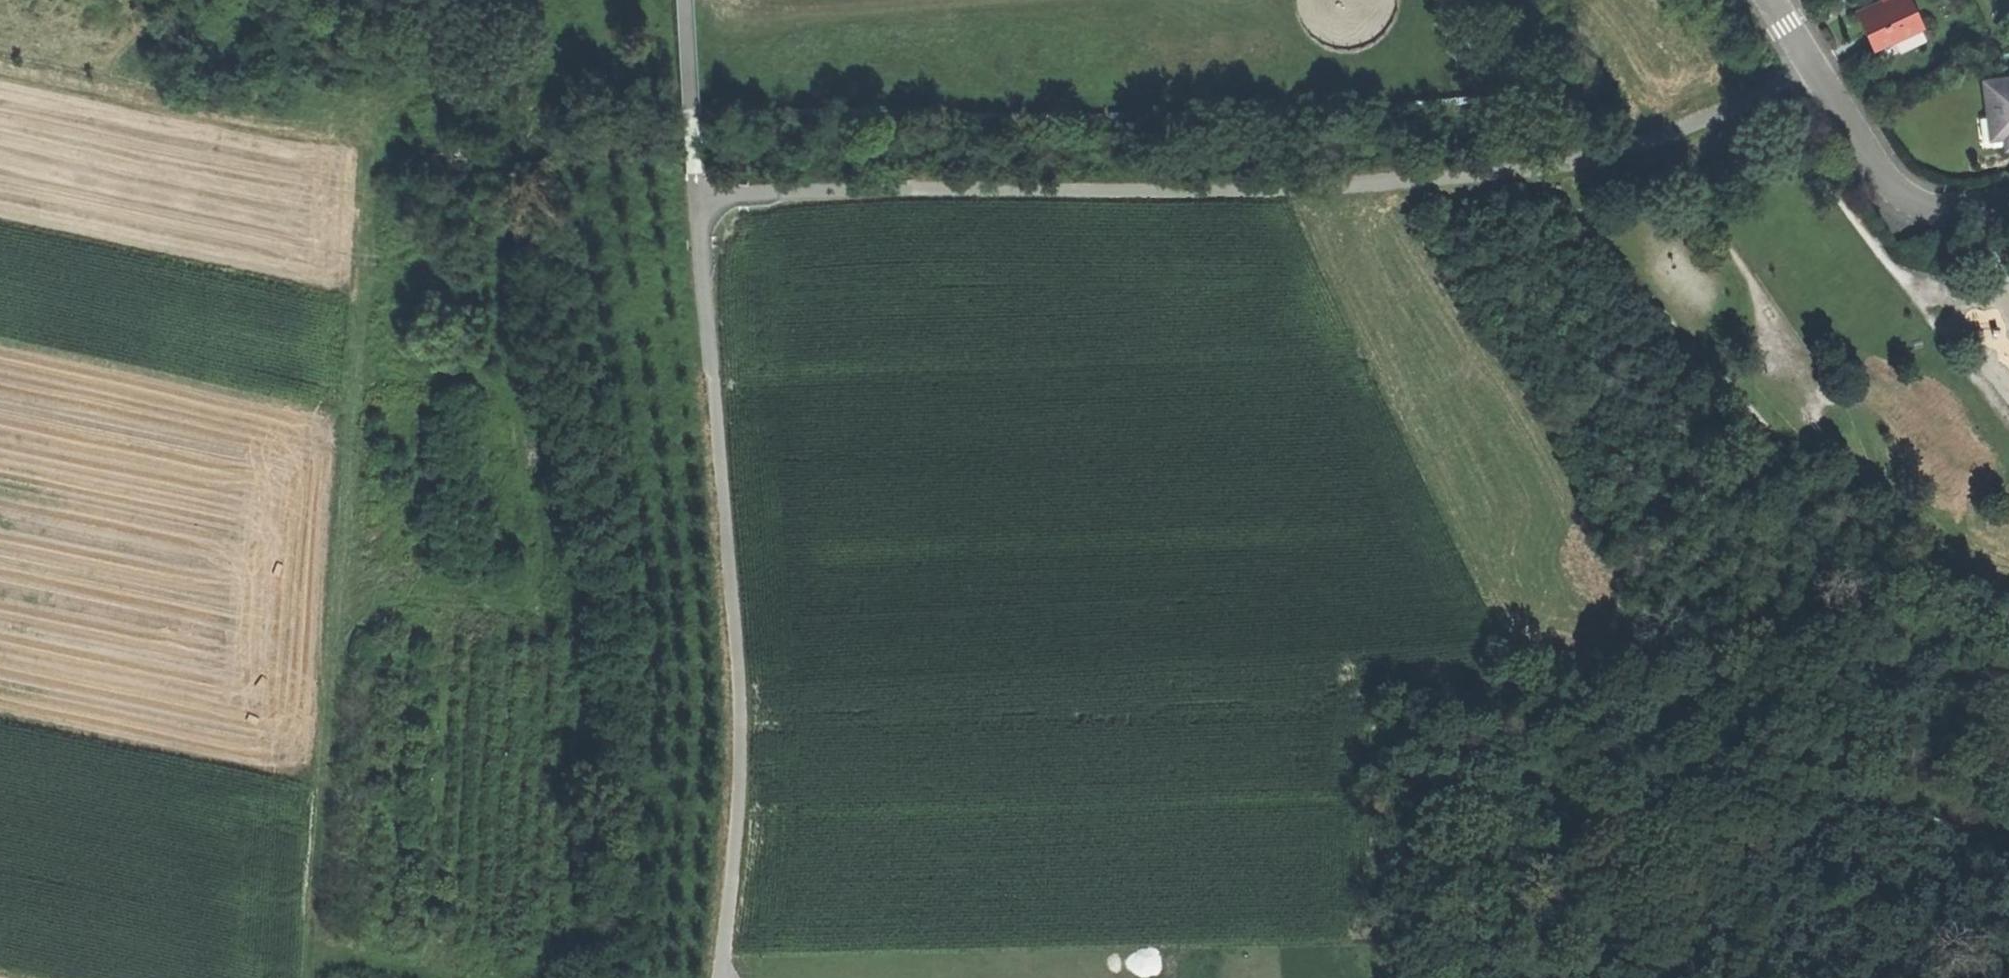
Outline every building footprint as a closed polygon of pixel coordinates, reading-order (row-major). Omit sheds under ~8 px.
[(1856,14),(1865,32),(1875,52),(1880,50),(1922,29),(1908,0),(1885,0),(1856,14)] [(1927,40),(1922,29),(1880,50),(1885,61),(1927,40)] [(1985,82),(1989,118),(2006,126),(2008,146),(2008,79),(1985,82)]
